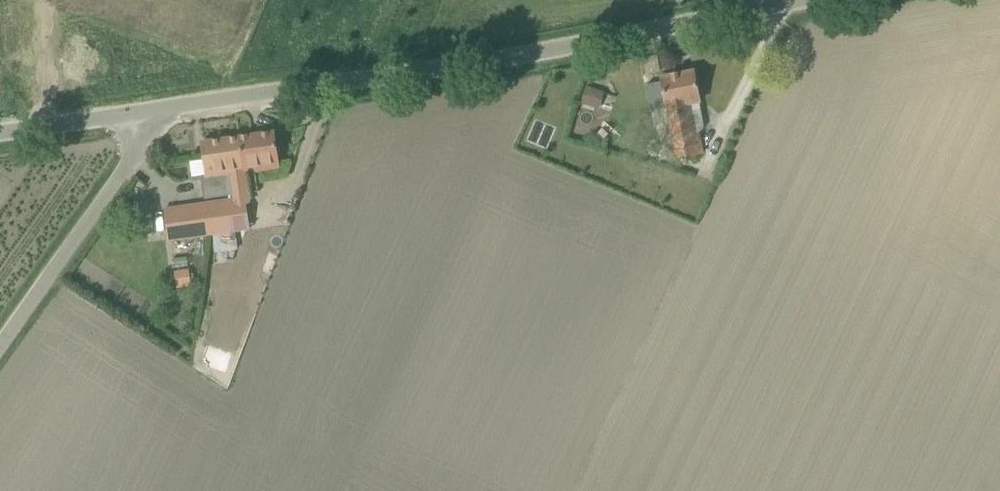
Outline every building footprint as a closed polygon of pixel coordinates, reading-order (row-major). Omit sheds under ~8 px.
[(669,110),(679,164),(695,161),(694,156),(703,154),(699,134),(704,128),(699,104),(700,104),(694,72),(661,78),(668,110),(669,110)] [(580,101),(597,107),(603,91),(585,85),(580,101)] [(280,169),(274,133),(238,138),(241,158),(226,160),(228,176),(229,176),(280,169)] [(238,138),(203,143),(201,143),(206,176),(202,177),(205,199),(231,196),(229,176),(228,176),(226,160),(241,158),(238,138)] [(165,209),(169,239),(170,241),(249,229),(244,197),(165,209)] [(189,270),(178,271),(181,288),(192,287),(189,270)]
